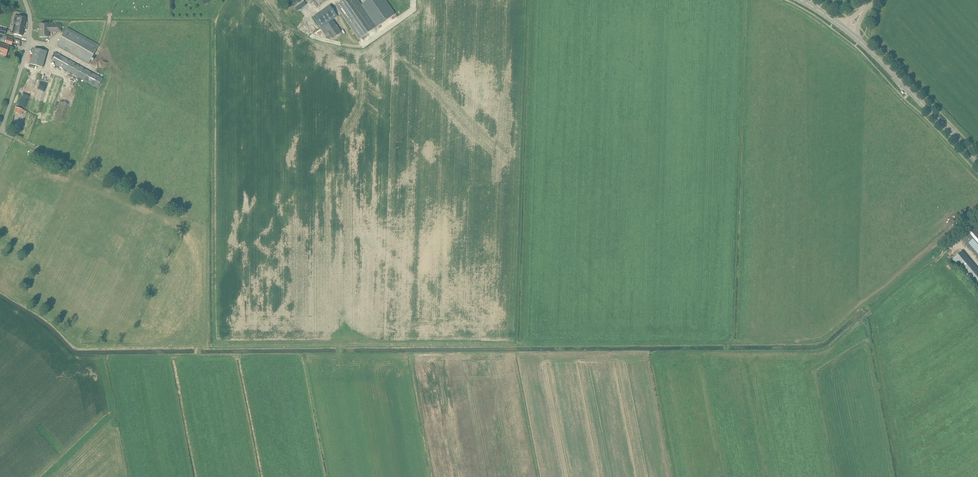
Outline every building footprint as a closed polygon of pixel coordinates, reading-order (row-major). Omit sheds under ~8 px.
[(290,3),(294,8),(304,1),(304,0),(294,0),(290,3)] [(385,0),(368,0),(361,5),(358,0),(345,0),(336,6),(359,39),(376,27),(395,14),(385,0)] [(330,6),(326,8),(334,19),(337,16),(330,6)] [(26,18),(21,17),(18,16),(16,24),(14,23),(11,34),(22,36),(26,18)] [(332,21),(324,27),(322,28),(328,38),(330,36),(332,39),(341,33),(332,21)] [(49,32),(49,25),(49,24),(40,24),(40,37),(49,37),(49,32)] [(89,64),(99,46),(67,28),(57,46),(89,64)] [(9,39),(6,38),(5,43),(6,43),(6,45),(0,43),(0,54),(6,56),(9,46),(8,46),(9,44),(12,45),(13,40),(9,39)] [(47,52),(39,50),(34,48),(30,64),(43,68),(47,52)] [(57,52),(51,62),(97,88),(103,78),(57,52)] [(963,238),(977,256),(977,226),(963,238)] [(962,251),(952,259),(977,290),(977,269),(962,251)]
